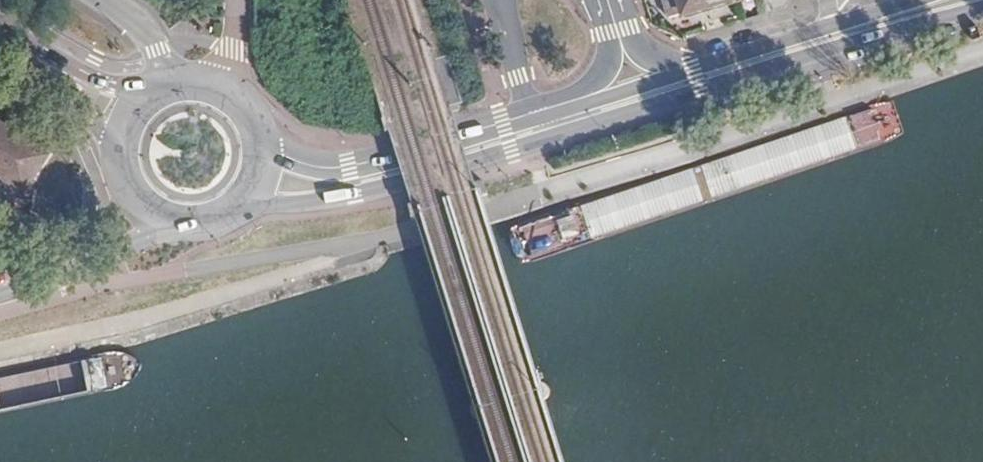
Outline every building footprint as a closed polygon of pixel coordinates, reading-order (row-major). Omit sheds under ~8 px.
[(730,0),(660,0),(666,19),(683,14),(730,0)] [(39,190),(29,184),(46,157),(21,138),(26,130),(0,112),(0,195),(34,200),(32,208),(36,208),(39,190)] [(29,184),(39,190),(53,168),(54,163),(46,157),(29,184)]
